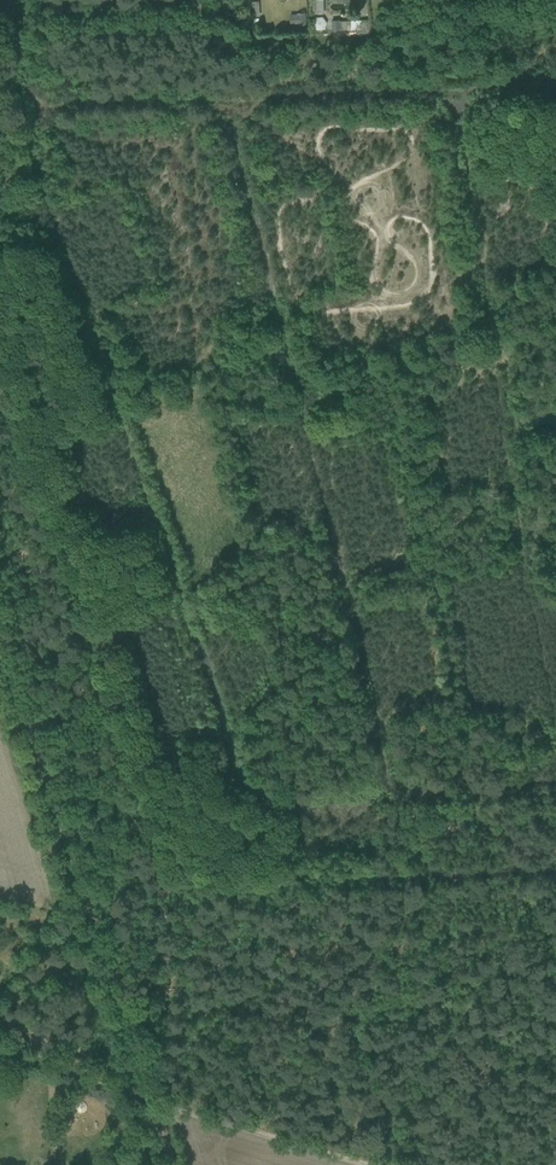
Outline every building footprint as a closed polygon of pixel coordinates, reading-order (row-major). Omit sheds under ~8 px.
[(312,13),(323,13),(323,0),(311,0),(312,13)] [(252,17),(259,17),(258,2),(251,2),(252,17)] [(290,14),(290,25),(305,25),(305,14),(290,14)] [(331,20),(331,30),(340,30),(366,29),(365,21),(340,21),(340,20),(331,20)]
